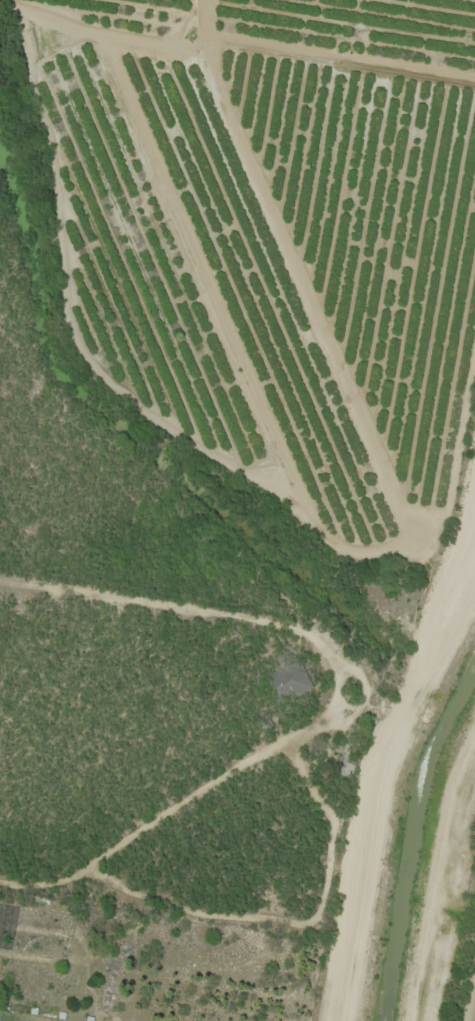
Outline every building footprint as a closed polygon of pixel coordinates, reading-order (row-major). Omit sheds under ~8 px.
[(273,707),(313,688),(299,659),(259,678),(273,707)]
